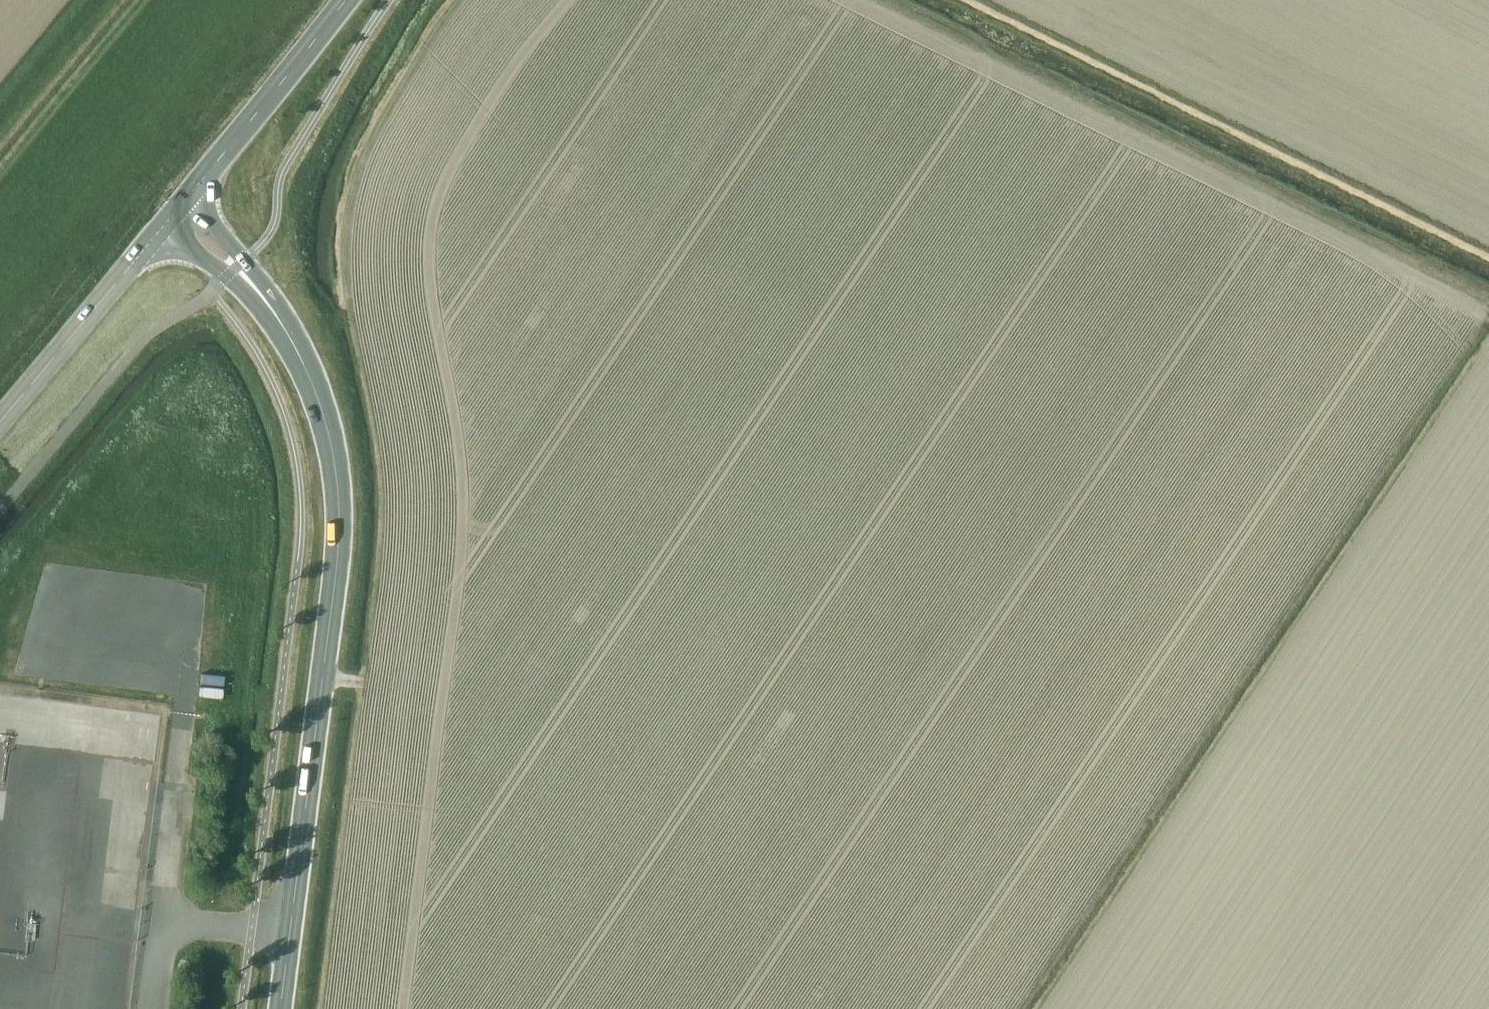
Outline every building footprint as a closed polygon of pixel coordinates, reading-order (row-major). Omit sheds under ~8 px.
[(202,672),(202,694),(226,694),(227,672),(202,672)]
